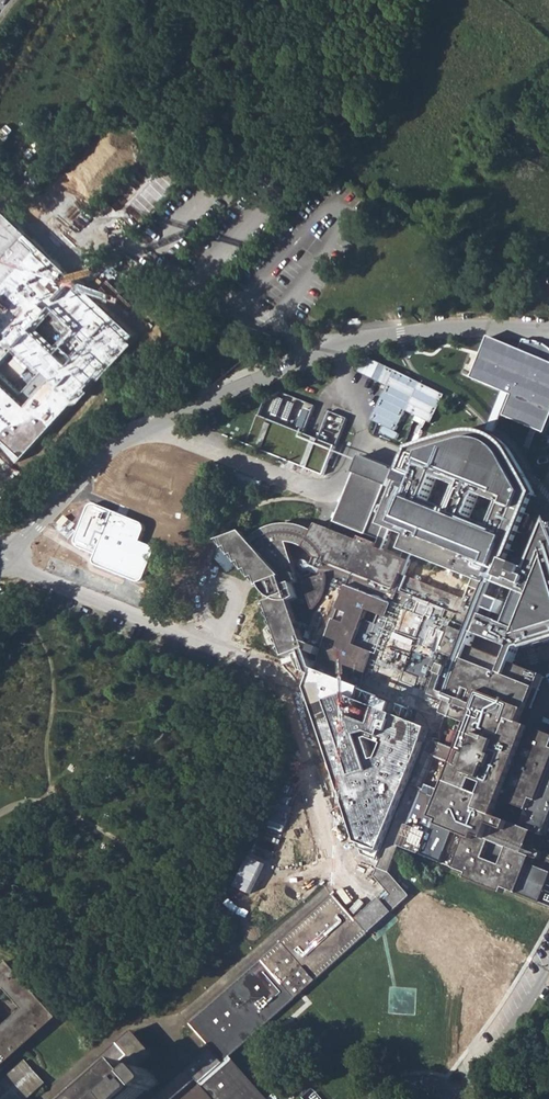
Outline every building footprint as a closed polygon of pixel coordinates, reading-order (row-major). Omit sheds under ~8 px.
[(548,413),(548,362),(484,334),(469,376),(509,394),(500,416),(541,433),(548,413)] [(389,385),(372,418),(396,430),(405,410),(433,422),(447,394),(369,356),(361,371),(389,385)] [(258,415),(247,445),(324,476),(336,447),(318,440),(304,434),(258,415)] [(398,872),(415,819),(467,840),(454,873),(548,910),(548,861),(539,857),(548,832),(548,743),(523,733),(516,750),(496,743),(502,726),(458,706),(469,678),(462,675),(470,656),(511,672),(516,660),(548,648),(548,535),(535,572),(511,562),(537,496),(536,490),(535,485),(532,478),(529,472),(526,466),(522,460),(516,454),(511,450),(505,446),(496,440),(493,439),(484,436),(479,436),(472,435),(467,435),(462,436),(456,438),(442,443),(436,446),(428,450),(421,455),(414,459),(408,465),(399,488),(386,484),(386,482),(354,470),(328,536),(360,549),(361,548),(373,553),(370,562),(320,542),(311,564),(302,585),(296,586),(290,588),(279,559),(285,558),(293,558),(300,559),(307,542),(299,539),(291,537),(282,538),(274,540),(266,543),(258,547),(251,552),(247,556),(245,557),(240,564),(237,571),(262,583),(263,592),(266,600),(267,603),(273,616),(267,618),(284,671),(415,724),(425,735),(429,741),(431,747),(432,754),(431,760),(422,784),(409,779),(401,798),(403,798),(375,872),(383,866),(398,872)] [(93,553),(91,561),(136,584),(142,579),(152,553),(150,546),(138,541),(142,526),(139,522),(92,503),(86,504),(71,544),(93,553)] [(300,559),(311,564),(320,542),(309,537),(307,542),(300,559)] [(257,598),(259,606),(267,603),(266,600),(263,592),(262,583),(237,571),(240,564),(245,557),(247,556),(239,550),(214,558),(216,569),(221,568),(224,576),(228,575),(230,585),(238,585),(240,592),(247,591),(250,598),(257,598)] [(279,559),(290,588),(296,586),(285,558),(279,559)] [(496,743),(516,750),(523,733),(541,684),(511,672),(470,656),(462,675),(469,678),(458,706),(502,726),(496,743)] [(402,874),(398,872),(383,866),(398,884),(387,895),(383,892),(360,915),(339,890),(194,1021),(215,1045),(156,1098),(277,1098),(254,1073),(255,1072),(242,1056),(232,1064),(227,1059),(416,892),(402,874)] [(64,1012),(14,956),(0,968),(0,1070),(64,1012)] [(161,1080),(164,1075),(154,1066),(150,1063),(163,1050),(141,1026),(59,1098),(142,1098),(161,1080)] [(54,1073),(34,1051),(0,1082),(0,1098),(25,1098),(54,1073)]
